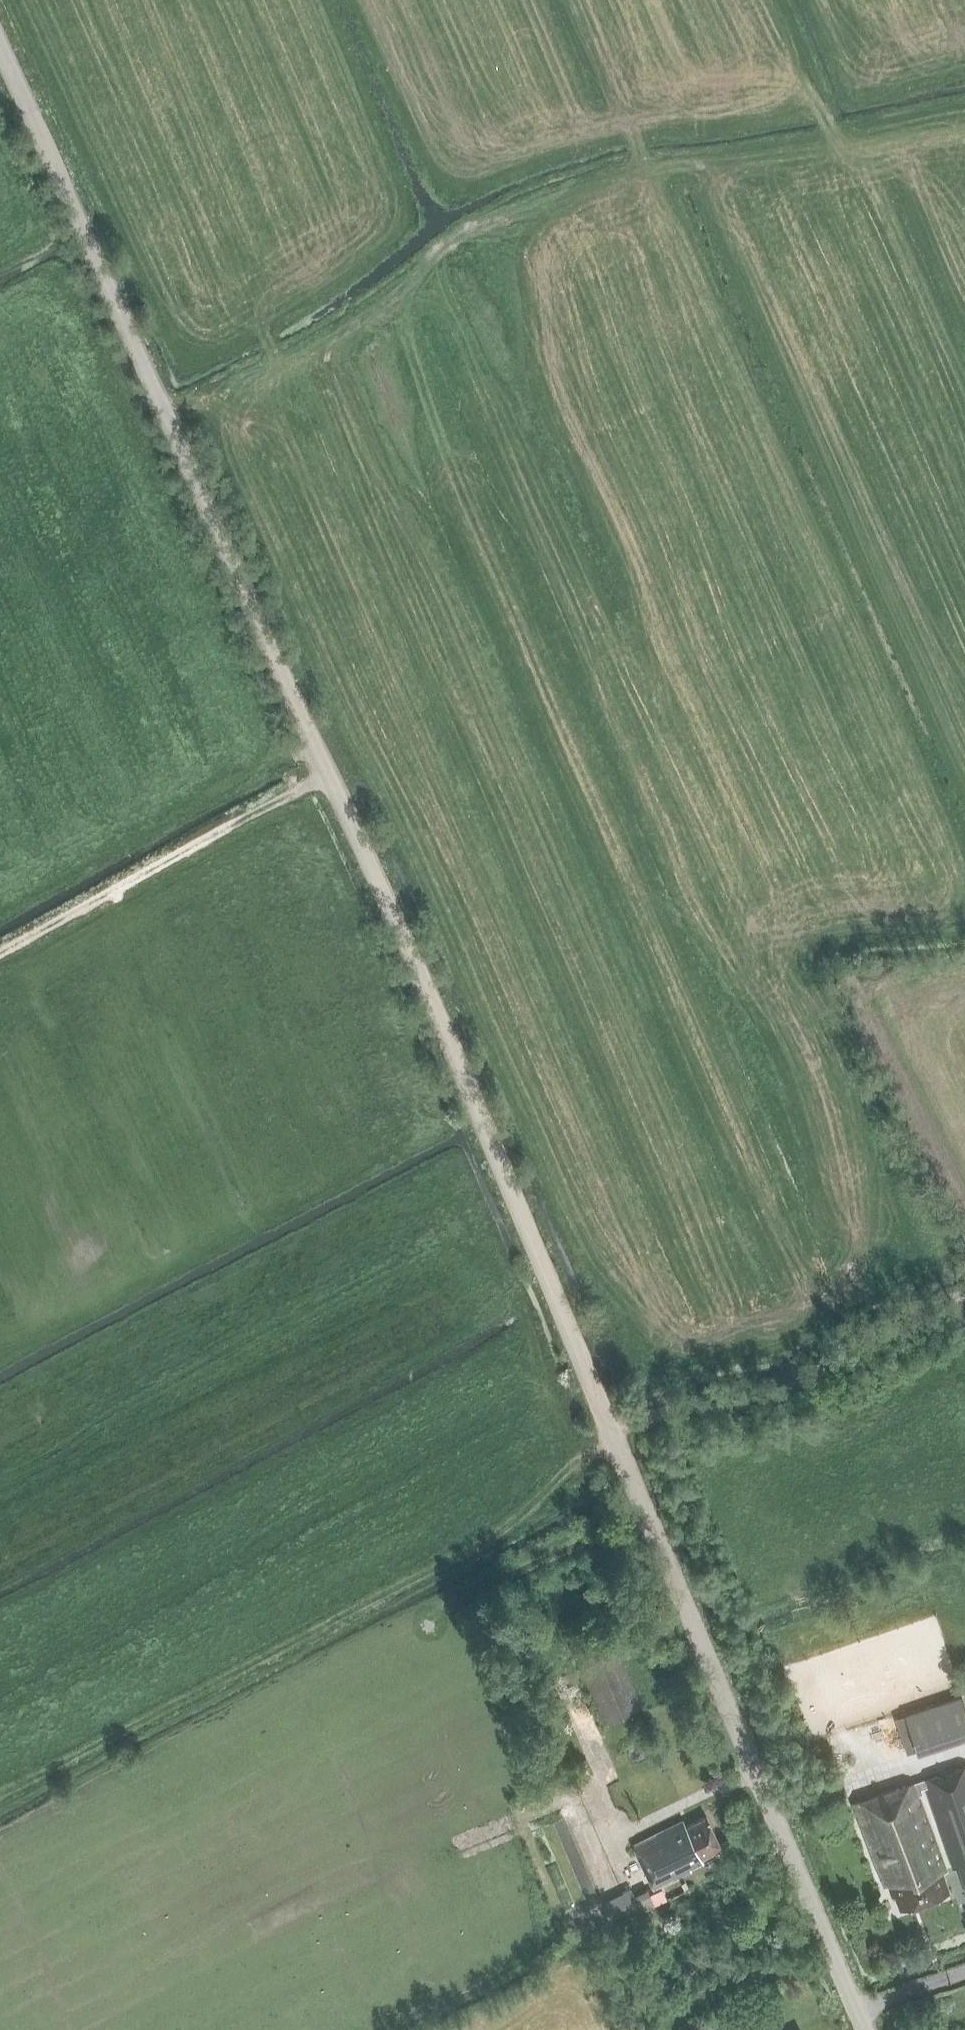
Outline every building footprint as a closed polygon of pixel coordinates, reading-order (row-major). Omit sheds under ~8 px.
[(642,1708),(615,1643),(575,1660),(603,1725),(642,1708)] [(961,1695),(903,1715),(916,1754),(964,1738),(964,1707),(961,1695)] [(852,1806),(885,1889),(888,1888),(891,1897),(894,1895),(898,1909),(949,1891),(942,1873),(947,1871),(919,1795),(922,1794),(920,1790),(923,1788),(953,1869),(956,1868),(964,1894),(964,1765),(852,1806)] [(685,1826),(682,1821),(632,1845),(652,1889),(691,1871),(690,1869),(703,1863),(700,1858),(720,1848),(705,1818),(685,1826)] [(562,1862),(552,1864),(564,1909),(574,1906),(562,1862)] [(625,1894),(603,1905),(611,1926),(667,1900),(661,1888),(648,1893),(647,1890),(628,1899),(625,1894)]
